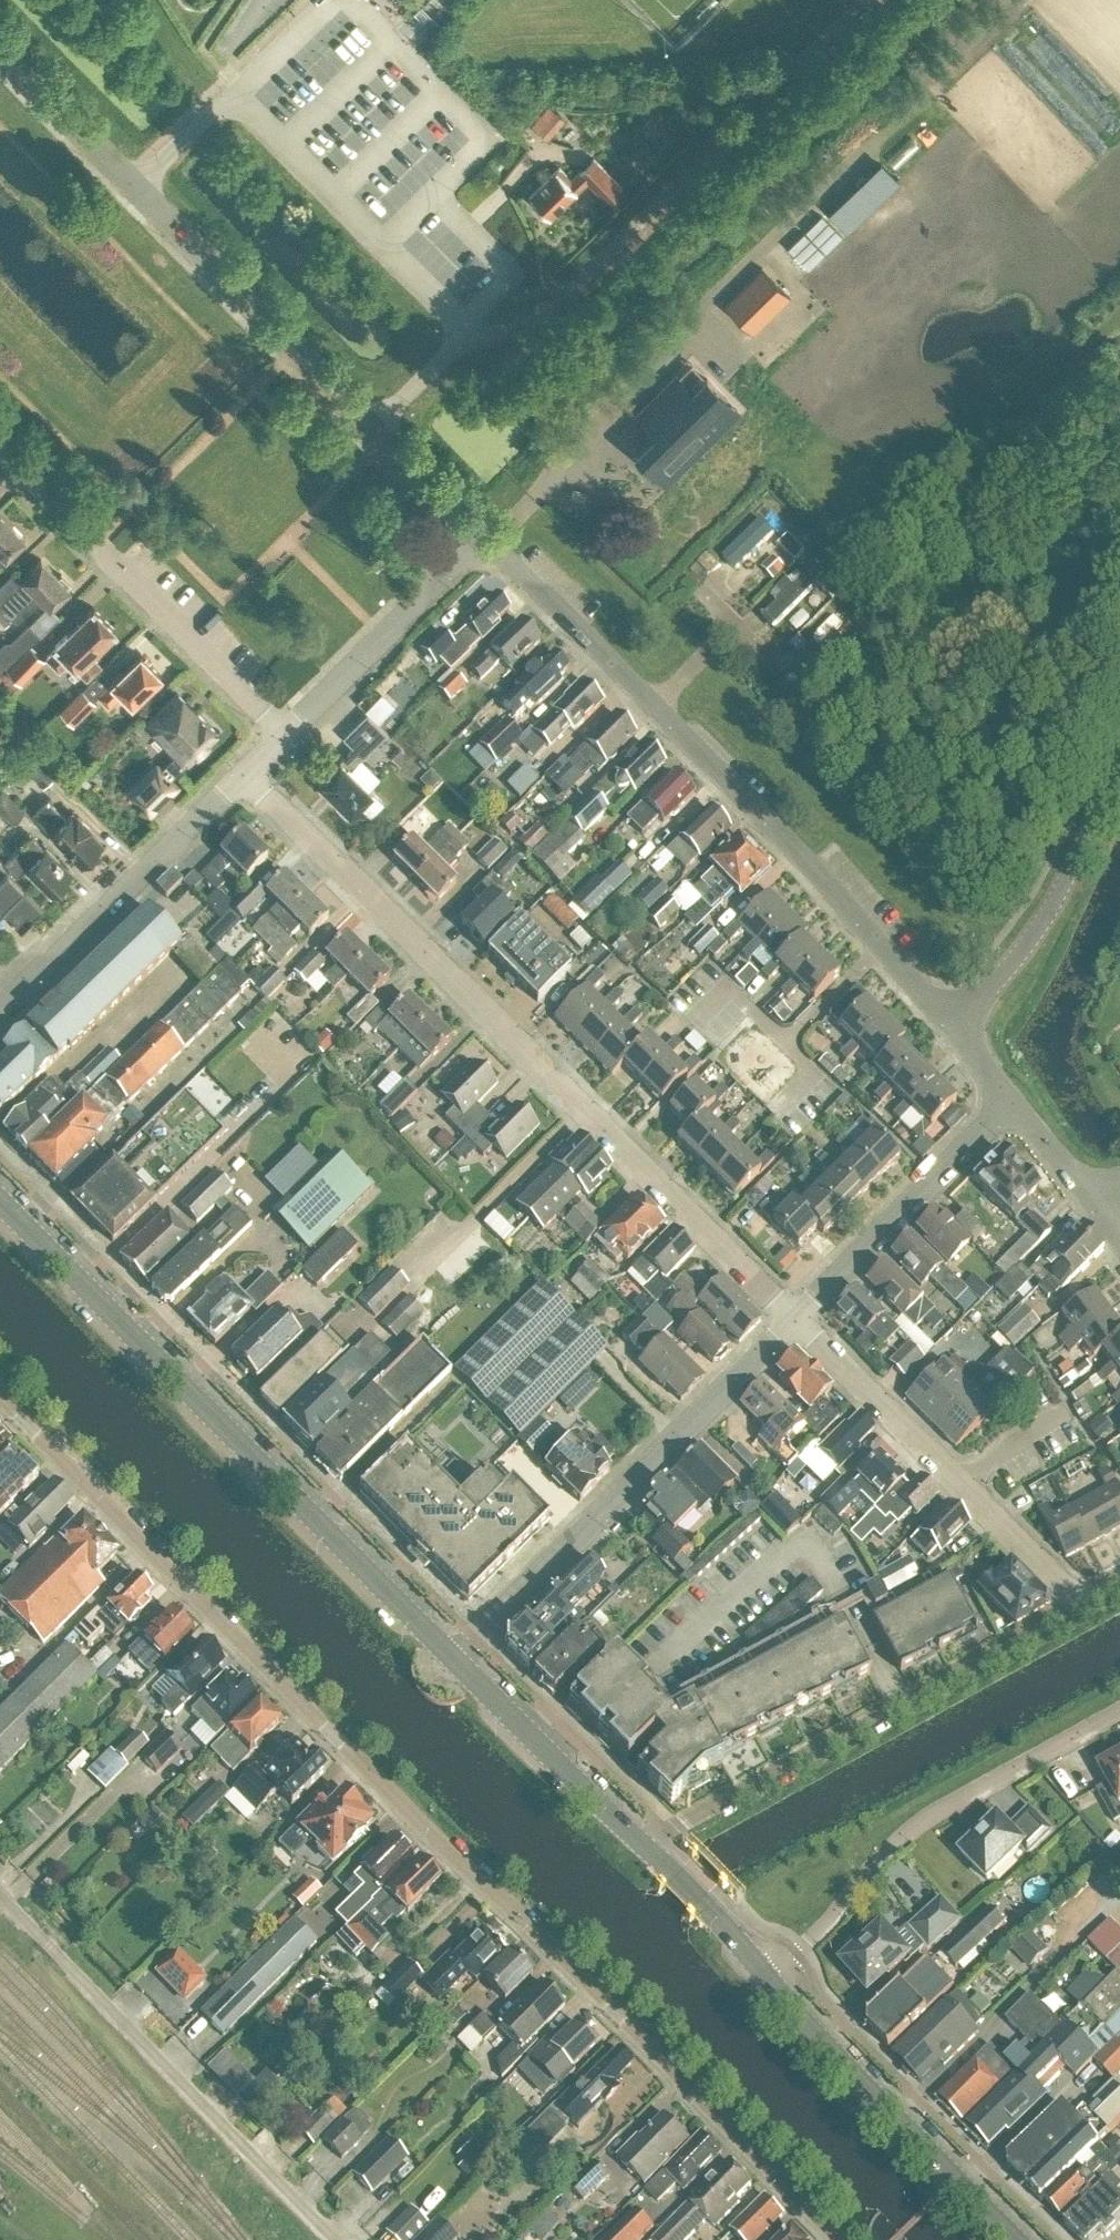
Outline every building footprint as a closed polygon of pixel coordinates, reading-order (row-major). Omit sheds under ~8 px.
[(431,29),(439,22),(430,13),(423,20),(431,29)] [(534,124),(550,136),(565,117),(549,105),(534,124)] [(559,165),(529,195),(549,216),(587,179),(608,199),(622,185),(593,156),(571,178),(559,165)] [(752,331),(790,294),(762,266),(724,303),(752,331)] [(541,298),(550,289),(543,283),(534,291),(541,298)] [(566,325),(573,318),(568,312),(560,320),(566,325)] [(674,415),(653,436),(672,455),(683,444),(695,456),(744,408),(730,394),(746,378),(725,358),(709,374),(690,355),(653,393),(674,415)] [(27,534),(0,508),(0,559),(27,534)] [(722,573),(739,589),(776,549),(774,547),(780,541),(765,527),(722,573)] [(797,566),(807,557),(790,540),(781,549),(797,566)] [(10,619),(39,590),(53,604),(72,585),(69,582),(71,580),(63,572),(61,574),(43,557),(24,575),(26,577),(25,578),(14,567),(0,581),(0,609),(10,619)] [(775,584),(786,573),(774,560),(763,571),(775,584)] [(817,589),(799,571),(769,600),(775,606),(762,619),(774,632),(811,595),(821,606),(827,600),(817,589)] [(835,604),(845,594),(828,578),(819,588),(835,604)] [(498,603),(496,602),(481,617),(475,617),(465,628),(470,633),(458,646),(450,645),(441,636),(422,655),(437,669),(440,666),(453,678),(472,658),(483,647),(485,648),(502,630),(499,627),(510,616),(508,613),(507,609),(502,603),(498,603)] [(93,652),(118,627),(96,604),(56,643),(58,645),(49,654),(61,667),(70,658),(88,675),(102,661),(93,652)] [(807,612),(795,625),(803,632),(815,620),(808,612),(807,612)] [(873,641),(882,632),(865,615),(856,625),(873,641)] [(29,621),(11,639),(5,639),(0,644),(0,672),(6,666),(41,633),(29,621)] [(847,633),(838,624),(817,644),(825,652),(829,648),(836,654),(847,644),(841,638),(847,633)] [(512,676),(541,648),(539,646),(539,641),(534,637),(530,637),(522,628),(474,676),(484,686),(503,667),(512,676)] [(857,640),(848,648),(861,662),(870,653),(857,640)] [(44,658),(31,645),(9,668),(22,681),(44,658)] [(134,701),(163,672),(143,652),(126,668),(125,667),(99,692),(112,705),(125,692),(134,701)] [(557,685),(567,675),(565,674),(565,669),(559,663),(554,663),(553,662),(539,676),(535,672),(516,692),(520,695),(505,710),(517,722),(531,707),(537,713),(561,689),(557,685)] [(452,707),(468,690),(456,678),(439,694),(452,707)] [(595,707),(600,702),(597,700),(597,696),(592,691),(589,691),(581,683),(564,701),(565,702),(553,715),(533,735),(548,751),(568,731),(574,736),(599,711),(595,707)] [(74,723),(97,700),(84,687),(61,710),(74,723)] [(171,777),(219,730),(200,710),(199,711),(179,691),(150,720),(181,750),(163,768),(159,765),(133,791),(152,810),(178,784),(171,777)] [(370,714),(346,737),(355,746),(321,781),(341,802),(339,804),(348,813),(350,811),(352,812),(361,803),(372,814),(385,802),(352,769),(388,732),(370,714)] [(593,773),(597,777),(606,769),(606,768),(608,765),(611,766),(615,761),(616,758),(636,738),(633,736),(633,733),(629,728),(625,728),(616,718),(586,748),(586,749),(577,757),(593,773)] [(506,722),(479,748),(496,766),(523,740),(506,722)] [(14,748),(25,738),(12,725),(2,735),(14,748)] [(399,763),(408,753),(401,746),(392,755),(399,763)] [(653,758),(644,749),(615,777),(616,778),(607,787),(605,786),(593,799),(532,858),(561,887),(578,870),(570,861),(588,843),(584,840),(609,815),(601,807),(614,794),(620,800),(629,791),(635,797),(664,768),(661,766),(661,761),(658,758),(653,758)] [(24,767),(43,786),(56,774),(37,755),(24,767)] [(571,794),(593,773),(577,757),(568,767),(563,762),(545,781),(564,800),(571,794)] [(539,782),(526,769),(507,788),(520,801),(539,782)] [(430,797),(442,785),(431,774),(419,786),(430,797)] [(677,813),(692,799),(683,789),(683,784),(679,781),(675,781),(672,779),(644,807),(644,808),(630,822),(644,837),(659,822),(664,827),(671,820),(674,820),(678,817),(677,813)] [(0,790),(0,808),(13,821),(25,809),(3,787),(0,790)] [(89,857),(103,843),(88,829),(90,827),(74,810),(67,817),(48,798),(33,813),(80,859),(86,854),(89,857)] [(553,817),(562,809),(555,801),(546,810),(553,817)] [(710,853),(728,835),(725,832),(725,827),(721,823),(717,823),(708,814),(679,842),(680,843),(668,855),(687,875),(699,862),(700,863),(703,860),(706,860),(710,856),(710,853)] [(510,838),(521,828),(510,817),(499,828),(510,838)] [(529,857),(547,839),(536,828),(518,846),(529,857)] [(447,853),(460,840),(451,831),(438,843),(447,853)] [(33,835),(8,860),(20,873),(27,866),(53,893),(74,873),(59,858),(60,857),(48,845),(46,847),(33,835)] [(249,882),(269,862),(245,837),(224,857),(225,858),(203,880),(207,884),(217,895),(219,897),(229,887),(223,881),(236,869),(249,882)] [(454,865),(470,849),(460,840),(447,853),(435,865),(417,883),(439,905),(456,887),(447,878),(457,867),(454,865)] [(394,860),(396,862),(417,883),(435,865),(447,853),(438,843),(436,841),(423,854),(414,844),(412,842),(394,860)] [(703,906),(754,856),(748,850),(745,843),(740,842),(738,841),(710,869),(715,875),(694,896),(703,906)] [(489,876),(508,857),(495,844),(477,863),(489,876)] [(504,884),(522,866),(512,855),(493,874),(504,884)] [(740,900),(768,871),(767,870),(767,866),(761,863),(754,856),(703,906),(712,914),(719,907),(720,908),(734,894),(740,900)] [(22,924),(43,903),(0,859),(0,902),(22,924)] [(196,895),(207,884),(203,880),(197,874),(186,885),(196,895)] [(168,903),(185,887),(174,875),(157,891),(168,903)] [(309,902),(297,889),(300,886),(290,876),(287,879),(269,897),(281,909),(269,921),(268,921),(255,934),(266,944),(309,902)] [(483,908),(462,929),(483,949),(513,919),(501,907),(511,898),(492,879),(473,898),(483,908)] [(587,922),(613,896),(597,880),(571,906),(587,922)] [(648,914),(668,894),(657,882),(636,902),(648,914)] [(267,903),(255,891),(233,914),(245,925),(267,903)] [(232,910),(219,897),(217,895),(204,907),(219,923),(232,910)] [(757,947),(788,916),(769,897),(738,928),(737,927),(724,939),(731,946),(744,934),(755,945),(757,947)] [(578,922),(554,898),(542,910),(567,935),(578,922)] [(668,901),(648,920),(660,933),(680,914),(668,901)] [(329,922),(309,902),(266,944),(274,953),(271,957),(281,968),(294,955),(287,947),(303,931),(312,940),(329,922)] [(647,916),(637,906),(627,916),(637,927),(647,916)] [(181,947),(148,914),(5,1054),(5,1055),(0,1060),(0,1119),(35,1084),(36,1085),(68,1053),(70,1056),(82,1044),(170,957),(181,947)] [(776,966),(802,941),(807,935),(788,916),(757,947),(755,945),(742,957),(750,965),(763,953),(775,965),(776,966)] [(489,956),(538,1005),(570,973),(568,972),(567,973),(520,927),(521,926),(520,925),(489,956)] [(707,929),(688,948),(699,960),(718,940),(707,929)] [(336,995),(350,981),(370,962),(349,941),(329,961),(339,971),(325,984),(336,995)] [(726,948),(720,941),(707,954),(714,960),(726,948)] [(795,985),(820,959),(802,941),(776,966),(775,965),(762,977),(770,985),(783,973),(794,983),(795,985)] [(621,942),(611,953),(623,964),(633,954),(621,942)] [(307,989),(327,969),(315,958),(295,978),(307,989)] [(815,1004),(840,979),(820,959),(795,985),(794,983),(781,996),(788,1003),(801,990),(815,1004)] [(372,1002),(391,983),(370,962),(350,981),(370,1002),(350,1022),(358,1031),(380,1010),(372,1002)] [(227,963),(218,972),(240,995),(249,986),(250,986),(246,982),(227,963)] [(757,978),(749,970),(735,983),(743,992),(757,978)] [(267,1003),(286,984),(272,971),(261,982),(253,990),(267,1003)] [(241,996),(240,995),(218,972),(123,1067),(104,1085),(27,1161),(26,1162),(54,1190),(96,1149),(92,1145),(105,1131),(128,1109),(127,1108),(241,996)] [(253,990),(261,982),(253,974),(246,982),(250,986),(249,986),(253,990)] [(608,1009),(607,1008),(596,997),(608,984),(600,976),(586,991),(587,992),(557,1022),(576,1042),(608,1009)] [(847,1066),(861,1052),(861,1051),(886,1026),(868,1008),(871,1005),(858,992),(830,1020),(854,1044),(840,1058),(847,1066)] [(620,996),(607,1008),(608,1009),(576,1042),(595,1060),(627,1028),(626,1026),(614,1015),(626,1003),(620,996)] [(379,1033),(400,1054),(431,1023),(409,1001),(396,1014),(388,1006),(366,1028),(375,1037),(379,1033)] [(778,1021),(787,1011),(779,1004),(770,1013),(778,1021)] [(638,1014),(626,1026),(627,1028),(595,1060),(614,1080),(627,1067),(647,1047),(646,1046),(634,1033),(646,1021),(638,1014)] [(685,1031),(677,1021),(656,1039),(664,1049),(685,1031)] [(433,1064),(452,1044),(452,1043),(451,1043),(431,1023),(400,1054),(421,1074),(432,1063),(433,1064)] [(905,1045),(886,1026),(861,1051),(861,1052),(873,1063),(861,1075),(868,1082),(875,1075),(900,1050),(905,1045)] [(323,1058),(337,1045),(325,1034),(312,1047),(323,1058)] [(651,1041),(646,1046),(647,1047),(627,1067),(645,1086),(671,1060),(673,1062),(685,1050),(678,1043),(666,1055),(651,1041)] [(893,1093),(918,1067),(900,1050),(875,1075),(887,1086),(874,1099),(881,1106),(894,1094),(893,1093)] [(27,1161),(104,1085),(123,1067),(108,1053),(63,1098),(61,1096),(63,1094),(55,1085),(52,1087),(50,1085),(23,1112),(26,1115),(8,1133),(7,1139),(17,1149),(16,1150),(27,1161)] [(831,1080),(839,1072),(826,1058),(818,1067),(831,1080)] [(690,1083),(704,1069),(696,1061),(684,1073),(673,1062),(671,1060),(645,1086),(665,1106),(689,1081),(690,1083)] [(912,1111),(937,1086),(918,1067),(893,1093),(894,1094),(905,1105),(893,1118),(900,1125),(913,1113),(912,1111)] [(478,1109),(497,1090),(475,1068),(444,1100),(456,1112),(446,1123),(464,1141),(465,1142),(488,1119),(478,1109)] [(406,1085),(380,1111),(393,1123),(418,1096),(406,1085)] [(953,1108),(956,1106),(937,1086),(912,1111),(913,1113),(924,1124),(911,1136),(918,1144),(923,1139),(939,1123),(953,1108)] [(673,1113),(691,1132),(718,1106),(719,1107),(730,1096),(723,1089),(711,1102),(697,1089),(673,1113)] [(227,1136),(187,1095),(74,1204),(114,1246),(227,1136)] [(725,1112),(719,1107),(718,1106),(691,1132),(680,1144),(699,1163),(724,1137),(723,1136),(712,1125),(725,1112)] [(949,1134),(964,1119),(953,1108),(939,1123),(949,1134)] [(508,1163),(538,1130),(517,1109),(498,1129),(488,1119),(465,1142),(466,1143),(477,1154),(485,1161),(495,1151),(508,1163)] [(400,1137),(414,1126),(405,1114),(391,1125),(400,1137)] [(736,1124),(723,1136),(724,1137),(699,1163),(717,1182),(743,1155),(731,1143),(743,1131),(736,1124)] [(882,1181),(901,1162),(877,1138),(878,1137),(864,1124),(857,1130),(870,1143),(859,1155),(857,1157),(882,1181)] [(446,1155),(455,1145),(444,1134),(434,1144),(446,1155)] [(921,1162),(934,1149),(923,1139),(918,1144),(910,1152),(921,1162)] [(532,1222),(597,1157),(582,1141),(568,1155),(566,1152),(553,1166),(558,1171),(520,1210),(532,1222)] [(807,1142),(803,1145),(808,1151),(812,1148),(807,1142)] [(863,1200),(882,1181),(857,1157),(859,1155),(846,1142),(838,1149),(851,1162),(840,1173),(838,1175),(863,1200)] [(477,1154),(466,1143),(452,1158),(460,1166),(464,1161),(468,1164),(477,1154)] [(300,1153),(269,1184),(288,1203),(319,1172),(300,1153)] [(757,1169),(743,1155),(717,1182),(737,1201),(761,1176),(763,1178),(776,1164),(769,1157),(757,1169)] [(1020,1267),(1052,1235),(1034,1218),(1037,1214),(1027,1205),(1040,1192),(1004,1155),(1003,1156),(1001,1155),(996,1155),(988,1162),(988,1167),(990,1168),(974,1184),(1030,1239),(997,1272),(1006,1281),(1020,1267)] [(334,1156),(319,1172),(288,1203),(277,1213),(315,1251),(373,1193),(334,1156)] [(597,1157),(532,1222),(546,1235),(562,1219),(577,1203),(584,1196),(590,1201),(603,1188),(600,1186),(613,1173),(597,1157)] [(845,1219),(863,1200),(838,1175),(840,1173),(827,1161),(820,1168),(833,1181),(821,1192),(819,1194),(845,1219)] [(447,1171),(442,1166),(435,1172),(441,1178),(447,1171)] [(215,1175),(180,1209),(196,1226),(232,1191),(215,1175)] [(825,1239),(845,1219),(819,1194),(821,1192),(808,1179),(802,1186),(815,1199),(802,1212),(800,1214),(819,1232),(825,1239)] [(756,1192),(745,1202),(755,1212),(765,1202),(756,1192)] [(629,1264),(665,1229),(662,1226),(662,1223),(657,1218),(654,1217),(639,1202),(608,1233),(599,1242),(606,1249),(603,1252),(618,1267),(625,1260),(629,1264)] [(608,1233),(577,1203),(562,1219),(593,1249),(599,1242),(608,1233)] [(800,1251),(819,1232),(800,1214),(802,1212),(795,1205),(781,1219),(768,1207),(762,1214),(775,1227),(776,1227),(800,1251)] [(173,1307),(252,1229),(235,1212),(153,1293),(167,1307),(173,1307)] [(948,1267),(969,1246),(937,1214),(918,1233),(929,1244),(927,1245),(948,1267)] [(154,1284),(196,1244),(168,1216),(122,1260),(140,1278),(144,1274),(154,1284)] [(493,1237),(503,1227),(493,1217),(483,1227),(493,1237)] [(976,1247),(986,1237),(966,1217),(956,1228),(976,1247)] [(1043,1288),(1091,1238),(1083,1230),(1067,1246),(1064,1242),(1031,1276),(1043,1288)] [(668,1283),(695,1255),(673,1233),(646,1260),(647,1261),(634,1274),(649,1289),(645,1292),(659,1306),(675,1290),(668,1283)] [(343,1234),(302,1274),(317,1290),(358,1250),(343,1234)] [(1062,1293),(1104,1250),(1091,1238),(1043,1288),(1040,1291),(1049,1300),(1059,1296),(1062,1293)] [(956,1308),(968,1296),(912,1239),(893,1258),(904,1269),(904,1273),(923,1291),(931,1283),(956,1308)] [(591,1306),(612,1284),(592,1264),(570,1286),(591,1306)] [(917,1332),(934,1314),(887,1266),(873,1281),(889,1298),(885,1302),(917,1332)] [(1008,1305),(1033,1280),(1020,1267),(1006,1281),(995,1292),(1008,1305)] [(392,1270),(358,1303),(376,1321),(409,1288),(392,1270)] [(189,1321),(217,1348),(236,1329),(236,1328),(252,1312),(257,1317),(283,1291),(269,1277),(245,1301),(225,1282),(206,1300),(208,1302),(189,1321)] [(685,1300),(695,1290),(685,1280),(676,1290),(685,1300)] [(991,1293),(978,1280),(968,1290),(981,1304),(991,1293)] [(741,1346),(762,1325),(747,1310),(749,1308),(723,1282),(700,1305),(741,1346)] [(885,1351),(900,1335),(857,1293),(835,1316),(837,1318),(838,1321),(843,1326),(847,1327),(849,1329),(851,1327),(864,1340),(869,1335),(885,1351)] [(1065,1347),(1110,1315),(1094,1293),(1062,1317),(1072,1330),(1060,1339),(1065,1347)] [(400,1342),(426,1315),(411,1300),(384,1326),(400,1342)] [(727,1355),(729,1353),(711,1335),(713,1333),(682,1302),(669,1315),(686,1331),(678,1338),(693,1353),(696,1350),(714,1368),(716,1367),(721,1368),(728,1361),(727,1355)] [(645,1320),(653,1312),(645,1304),(637,1312),(645,1320)] [(1016,1351),(1040,1326),(1023,1308),(999,1333),(1016,1351)] [(656,1335),(662,1340),(674,1329),(655,1310),(653,1312),(645,1320),(642,1323),(655,1336),(656,1335)] [(1110,1315),(1065,1347),(1071,1354),(1083,1345),(1094,1360),(1102,1354),(1119,1340),(1119,1329),(1110,1315)] [(296,1345),(270,1320),(232,1357),(239,1365),(237,1369),(245,1378),(249,1376),(257,1383),(296,1345)] [(656,1335),(655,1336),(642,1323),(624,1341),(638,1355),(640,1352),(648,1360),(640,1368),(665,1393),(668,1390),(683,1405),(705,1383),(665,1343),(664,1343),(662,1340),(656,1335)] [(280,1422),(350,1354),(331,1334),(261,1403),(280,1422)] [(320,1449),(401,1368),(372,1339),(284,1427),(313,1456),(320,1449)] [(1119,1374),(1119,1340),(1102,1354),(1112,1367),(1096,1379),(1102,1388),(1118,1376),(1119,1374)] [(909,1345),(889,1365),(905,1381),(924,1360),(909,1345)] [(342,1485),(453,1376),(423,1346),(401,1368),(320,1449),(325,1453),(317,1460),(342,1485)] [(996,1416),(1034,1378),(1009,1354),(989,1374),(935,1429),(958,1451),(994,1415),(996,1416)] [(783,1367),(783,1370),(778,1375),(785,1382),(781,1386),(799,1404),(800,1403),(811,1414),(801,1424),(805,1428),(805,1429),(820,1443),(840,1423),(822,1404),(833,1392),(797,1356),(792,1361),(789,1362),(783,1367)] [(907,1401),(935,1429),(989,1374),(983,1368),(973,1378),(970,1375),(971,1374),(957,1359),(948,1368),(945,1364),(907,1401)] [(1076,1407),(1094,1394),(1088,1385),(1070,1399),(1076,1407)] [(805,1428),(801,1424),(764,1386),(742,1408),(768,1435),(759,1444),(768,1453),(767,1454),(788,1475),(799,1464),(784,1449),(805,1429),(805,1428)] [(1080,1424),(1091,1418),(1083,1404),(1072,1411),(1080,1424)] [(858,1452),(876,1434),(861,1419),(849,1432),(846,1429),(825,1450),(818,1444),(805,1458),(812,1465),(822,1456),(840,1474),(860,1454),(858,1452)] [(559,1441),(541,1423),(519,1444),(537,1462),(559,1441)] [(8,1454),(12,1450),(0,1438),(0,1462),(8,1454)] [(605,1469),(615,1460),(601,1445),(590,1455),(577,1442),(557,1461),(550,1454),(540,1464),(581,1507),(597,1491),(596,1490),(612,1475),(605,1469)] [(738,1446),(731,1453),(749,1472),(757,1465),(738,1446)] [(471,1605),(552,1525),(515,1487),(505,1496),(487,1478),(462,1502),(409,1449),(362,1495),(471,1605)] [(710,1508),(735,1483),(715,1463),(701,1449),(676,1474),(710,1508)] [(0,1462),(0,1522),(40,1483),(38,1482),(39,1475),(32,1468),(25,1468),(24,1467),(23,1468),(9,1454),(9,1455),(8,1454),(0,1462)] [(843,1482),(821,1504),(838,1521),(851,1508),(860,1498),(874,1512),(902,1483),(904,1481),(880,1457),(858,1479),(861,1482),(852,1491),(843,1482)] [(1069,1482),(1085,1474),(1080,1465),(1064,1473),(1069,1482)] [(823,1470),(804,1488),(820,1504),(838,1485),(823,1470)] [(1082,1506),(1102,1542),(1119,1533),(1119,1491),(1109,1471),(1099,1476),(1107,1492),(1082,1506)] [(710,1508),(676,1474),(665,1484),(696,1515),(695,1516),(701,1522),(713,1511),(710,1508)] [(874,1512),(873,1513),(884,1524),(889,1520),(895,1527),(897,1529),(911,1515),(916,1520),(938,1497),(920,1478),(909,1489),(902,1483),(874,1512)] [(695,1516),(696,1515),(665,1484),(650,1500),(653,1503),(643,1514),(651,1523),(646,1528),(659,1541),(654,1546),(674,1567),(689,1551),(675,1536),(695,1516)] [(54,1527),(74,1507),(55,1487),(10,1532),(31,1554),(56,1529),(54,1527)] [(772,1527),(787,1512),(772,1497),(758,1512),(772,1527)] [(1102,1542),(1082,1506),(1055,1521),(1048,1507),(1040,1511),(1068,1561),(1102,1542)] [(954,1543),(970,1527),(950,1507),(912,1546),(929,1562),(939,1552),(942,1555),(945,1551),(954,1546),(954,1543)] [(822,1510),(813,1519),(818,1524),(827,1515),(822,1510)] [(873,1536),(884,1524),(873,1513),(864,1521),(849,1536),(861,1548),(873,1536)] [(827,1515),(818,1524),(823,1529),(833,1520),(827,1515)] [(752,1530),(761,1523),(755,1516),(746,1523),(752,1530)] [(833,1520),(823,1529),(828,1535),(838,1525),(833,1520)] [(752,1530),(746,1523),(738,1531),(744,1538),(752,1530)] [(118,1559),(84,1525),(63,1545),(60,1542),(47,1554),(45,1553),(0,1598),(0,1604),(44,1649),(105,1588),(97,1580),(118,1559)] [(838,1525),(828,1535),(833,1540),(843,1530),(838,1525)] [(738,1531),(730,1538),(736,1545),(744,1538),(738,1531)] [(730,1538),(722,1546),(728,1553),(736,1545),(730,1538)] [(722,1546),(713,1553),(720,1560),(728,1553),(722,1546)] [(713,1553),(705,1561),(711,1568),(720,1560),(713,1553)] [(908,1560),(877,1577),(889,1598),(920,1581),(908,1560)] [(606,1608),(620,1595),(613,1589),(609,1593),(600,1584),(606,1579),(588,1561),(509,1641),(509,1653),(532,1675),(602,1604),(606,1608)] [(705,1561),(697,1568),(703,1575),(711,1568),(705,1561)] [(697,1568),(689,1576),(695,1583),(703,1575),(697,1568)] [(957,1568),(945,1575),(949,1581),(952,1587),(963,1580),(957,1568)] [(1017,1629),(1052,1610),(1011,1570),(985,1598),(1017,1629)] [(695,1583),(689,1576),(684,1581),(689,1587),(695,1583)] [(817,1588),(811,1581),(802,1589),(808,1596),(817,1588)] [(975,1634),(977,1633),(952,1587),(949,1581),(872,1623),(900,1675),(917,1665),(914,1660),(935,1648),(938,1654),(955,1645),(951,1639),(972,1628),(975,1634)] [(75,1638),(89,1652),(106,1635),(116,1644),(129,1630),(130,1631),(132,1629),(136,1629),(139,1626),(139,1622),(141,1620),(140,1619),(151,1609),(145,1604),(152,1597),(150,1594),(150,1589),(145,1584),(140,1584),(137,1582),(109,1610),(110,1611),(103,1618),(99,1614),(75,1638)] [(876,1587),(864,1594),(874,1612),(886,1605),(876,1587)] [(823,1595),(817,1588),(808,1596),(814,1603),(823,1595)] [(808,1596),(802,1589),(794,1596),(800,1603),(808,1596)] [(800,1603),(794,1596),(786,1603),(792,1610),(800,1603)] [(814,1603),(808,1596),(800,1603),(806,1610),(814,1603)] [(777,1611),(783,1617),(792,1610),(786,1603),(777,1611)] [(806,1610),(800,1603),(792,1610),(797,1617),(806,1610)] [(797,1617),(792,1610),(783,1617),(789,1624),(797,1617)] [(783,1617),(777,1611),(769,1618),(775,1625),(783,1617)] [(165,1668),(194,1639),(172,1616),(130,1658),(151,1680),(164,1667),(165,1668)] [(607,1624),(599,1616),(591,1625),(599,1633),(607,1624)] [(789,1624),(783,1617),(775,1625),(781,1632),(789,1624)] [(769,1618),(760,1625),(766,1632),(775,1625),(769,1618)] [(766,1632),(760,1625),(752,1632),(758,1639),(766,1632)] [(781,1632),(775,1625),(766,1632),(772,1639),(781,1632)] [(578,1681),(606,1652),(595,1640),(599,1636),(589,1626),(536,1679),(556,1700),(574,1681),(578,1681)] [(700,1780),(703,1777),(722,1766),(716,1754),(737,1744),(740,1749),(757,1740),(754,1734),(774,1723),(777,1729),(795,1719),(791,1713),(811,1703),(814,1708),(832,1699),(829,1693),(849,1682),(852,1688),(869,1678),(841,1627),(691,1709),(691,1708),(668,1721),(640,1693),(645,1689),(615,1658),(569,1704),(570,1705),(576,1699),(586,1709),(579,1715),(599,1735),(605,1728),(614,1738),(608,1744),(627,1763),(643,1748),(653,1759),(636,1775),(670,1809),(689,1790),(688,1789),(687,1790),(682,1781),(698,1772),(700,1777),(699,1778),(700,1780)] [(752,1632),(743,1640),(749,1647),(758,1639),(752,1632)] [(772,1639),(766,1632),(758,1639),(764,1646),(772,1639)] [(764,1646),(758,1639),(749,1647),(755,1653),(764,1646)] [(204,1689),(223,1669),(204,1649),(184,1669),(181,1666),(168,1679),(180,1692),(163,1709),(175,1721),(192,1704),(193,1704),(206,1691),(204,1689)] [(98,1680),(115,1664),(107,1656),(90,1672),(68,1650),(0,1718),(0,1778),(98,1680)] [(115,1664),(98,1680),(103,1686),(120,1669),(115,1664)] [(218,1742),(258,1704),(243,1689),(242,1689),(232,1679),(193,1717),(218,1742)] [(262,1746),(281,1727),(261,1708),(213,1755),(235,1778),(251,1762),(249,1759),(254,1754),(258,1754),(262,1750),(262,1746)] [(166,1734),(141,1760),(158,1777),(183,1751),(166,1734)] [(148,1749),(137,1738),(116,1758),(120,1762),(127,1770),(148,1749)] [(293,1809),(326,1777),(323,1774),(324,1770),(318,1765),(314,1764),(297,1747),(265,1779),(257,1771),(235,1793),(257,1816),(279,1795),(293,1809)] [(89,1762),(84,1757),(68,1773),(73,1778),(89,1762)] [(1099,1769),(1111,1790),(1099,1797),(1115,1826),(1119,1823),(1119,1757),(1099,1769)] [(127,1770),(120,1762),(96,1786),(105,1794),(128,1771),(127,1770)] [(194,1834),(224,1805),(213,1794),(184,1823),(194,1834)] [(363,1836),(372,1827),(360,1814),(361,1813),(358,1810),(358,1806),(352,1800),(348,1800),(345,1798),(330,1813),(323,1806),(298,1830),(311,1844),(315,1840),(324,1849),(319,1853),(334,1869),(355,1849),(356,1850),(359,1847),(358,1846),(366,1838),(363,1836)] [(1023,1850),(1029,1856),(1049,1836),(1028,1814),(1010,1832),(998,1819),(984,1833),(984,1832),(975,1841),(975,1842),(961,1856),(988,1883),(1023,1850)] [(1101,1835),(1084,1817),(1081,1821),(1097,1838),(1101,1835)] [(1119,1860),(1119,1838),(1117,1835),(1105,1848),(1119,1861),(1119,1860)] [(395,1845),(392,1842),(376,1859),(373,1857),(363,1867),(365,1870),(363,1872),(354,1881),(365,1892),(337,1920),(350,1932),(375,1907),(373,1906),(383,1896),(382,1894),(412,1863),(404,1854),(401,1848),(399,1846),(395,1845)] [(419,1863),(350,1934),(365,1949),(375,1961),(391,1946),(382,1936),(396,1922),(399,1926),(409,1917),(411,1919),(425,1905),(422,1903),(427,1898),(428,1898),(441,1885),(419,1863)] [(159,1889),(169,1885),(164,1874),(154,1879),(159,1889)] [(57,1906),(65,1898),(48,1881),(40,1889),(57,1906)] [(305,1913),(324,1894),(314,1884),(295,1903),(305,1913)] [(943,1900),(909,1930),(930,1953),(964,1923),(943,1900)] [(961,1971),(1009,1925),(995,1911),(947,1956),(961,1971)] [(292,1925),(286,1920),(278,1928),(284,1933),(292,1925)] [(223,2039),(317,1945),(295,1924),(202,2017),(223,2039)] [(365,1949),(350,1934),(346,1930),(336,1940),(354,1959),(365,1949)] [(873,1985),(877,1990),(912,1959),(886,1931),(872,1943),(867,1943),(861,1949),(860,1954),(847,1966),(868,1990),(873,1985)] [(493,1944),(484,1935),(457,1964),(452,1960),(424,1987),(428,1992),(431,1990),(444,2003),(470,1978),(477,1986),(507,1957),(505,1955),(505,1950),(501,1945),(495,1945),(494,1944),(493,1944)] [(1016,1951),(1035,1971),(1051,1955),(1033,1936),(1016,1951)] [(1109,1967),(1119,1978),(1119,1955),(1109,1967)] [(184,2002),(204,1983),(177,1956),(158,1976),(184,2002)] [(507,2004),(535,1977),(515,1957),(488,1984),(507,2004)] [(894,2054),(959,1991),(933,1964),(873,2021),(874,2033),(894,2054)] [(397,2006),(424,1981),(411,1968),(384,1993),(397,2006)] [(1119,2019),(1119,1978),(1066,2031),(1037,2001),(1033,1996),(1008,2021),(1012,2026),(1029,2042),(1008,2063),(994,2049),(980,2063),(943,2101),(977,2135),(978,2135),(994,2151),(1010,2135),(1013,2137),(1047,2103),(1037,2093),(1065,2066),(1070,2070),(1119,2019)] [(506,2083),(506,2084),(541,2047),(537,2043),(568,2011),(545,1987),(501,2033),(517,2049),(501,2066),(506,2083)] [(949,2070),(983,2037),(979,2033),(989,2023),(962,1996),(898,2059),(925,2087),(946,2067),(949,2070)] [(973,2008),(985,2019),(995,2009),(983,1998),(973,2008)] [(454,2030),(465,2019),(456,2010),(445,2021),(454,2030)] [(485,2045),(501,2029),(488,2016),(472,2031),(485,2045)] [(572,2071),(597,2047),(596,2045),(596,2041),(592,2036),(588,2037),(577,2027),(552,2051),(546,2045),(531,2061),(556,2087),(561,2087),(564,2084),(575,2074),(572,2071)] [(1113,2083),(1115,2082),(1119,2077),(1119,2045),(1117,2042),(1095,2064),(1113,2083)] [(616,2089),(635,2069),(632,2066),(632,2063),(627,2057),(624,2057),(621,2055),(603,2073),(602,2073),(588,2087),(585,2084),(559,2110),(530,2137),(546,2153),(566,2132),(564,2129),(569,2124),(579,2133),(603,2110),(605,2111),(607,2109),(621,2094),(616,2089)] [(1116,2081),(1115,2083),(1077,2120),(1065,2108),(1010,2161),(1011,2169),(1044,2203),(1059,2188),(1058,2187),(1092,2154),(1100,2146),(1119,2126),(1119,2085),(1116,2081)] [(255,2112),(263,2104),(253,2093),(245,2102),(255,2112)] [(313,2147),(337,2123),(323,2109),(299,2133),(313,2147)] [(672,2164),(692,2143),(668,2119),(644,2143),(642,2141),(621,2162),(649,2190),(674,2165),(672,2164)] [(342,2123),(322,2143),(343,2163),(362,2143),(342,2123)] [(687,2193),(724,2156),(704,2137),(649,2193),(661,2205),(680,2187),(687,2193)] [(1111,2174),(1119,2166),(1119,2143),(1116,2139),(1108,2148),(1113,2153),(1110,2156),(1101,2147),(1093,2155),(1111,2174)] [(372,2197),(408,2160),(389,2141),(352,2177),(372,2197)] [(460,2161),(466,2167),(461,2172),(471,2182),(490,2163),(475,2147),(460,2161)] [(1075,2181),(1049,2206),(1065,2222),(1080,2208),(1099,2190),(1097,2187),(1111,2174),(1093,2155),(1079,2169),(1088,2177),(1079,2185),(1075,2181)] [(743,2205),(741,2201),(754,2187),(733,2165),(659,2239),(693,2239),(711,2222),(718,2229),(743,2205)] [(587,2206),(613,2179),(600,2167),(574,2192),(587,2206)] [(1099,2190),(1080,2208),(1084,2213),(1068,2229),(1079,2239),(1109,2239),(1119,2229),(1119,2184),(1113,2177),(1099,2190)] [(787,2218),(769,2201),(736,2233),(743,2239),(770,2239),(772,2238),(770,2235),(787,2218)] [(386,2235),(391,2239),(417,2239),(429,2228),(411,2210),(386,2235)] [(657,2232),(639,2214),(614,2239),(649,2239),(657,2232)] [(551,2215),(534,2232),(542,2239),(548,2239),(562,2226),(551,2215)] [(439,2223),(422,2239),(456,2239),(439,2223)]
